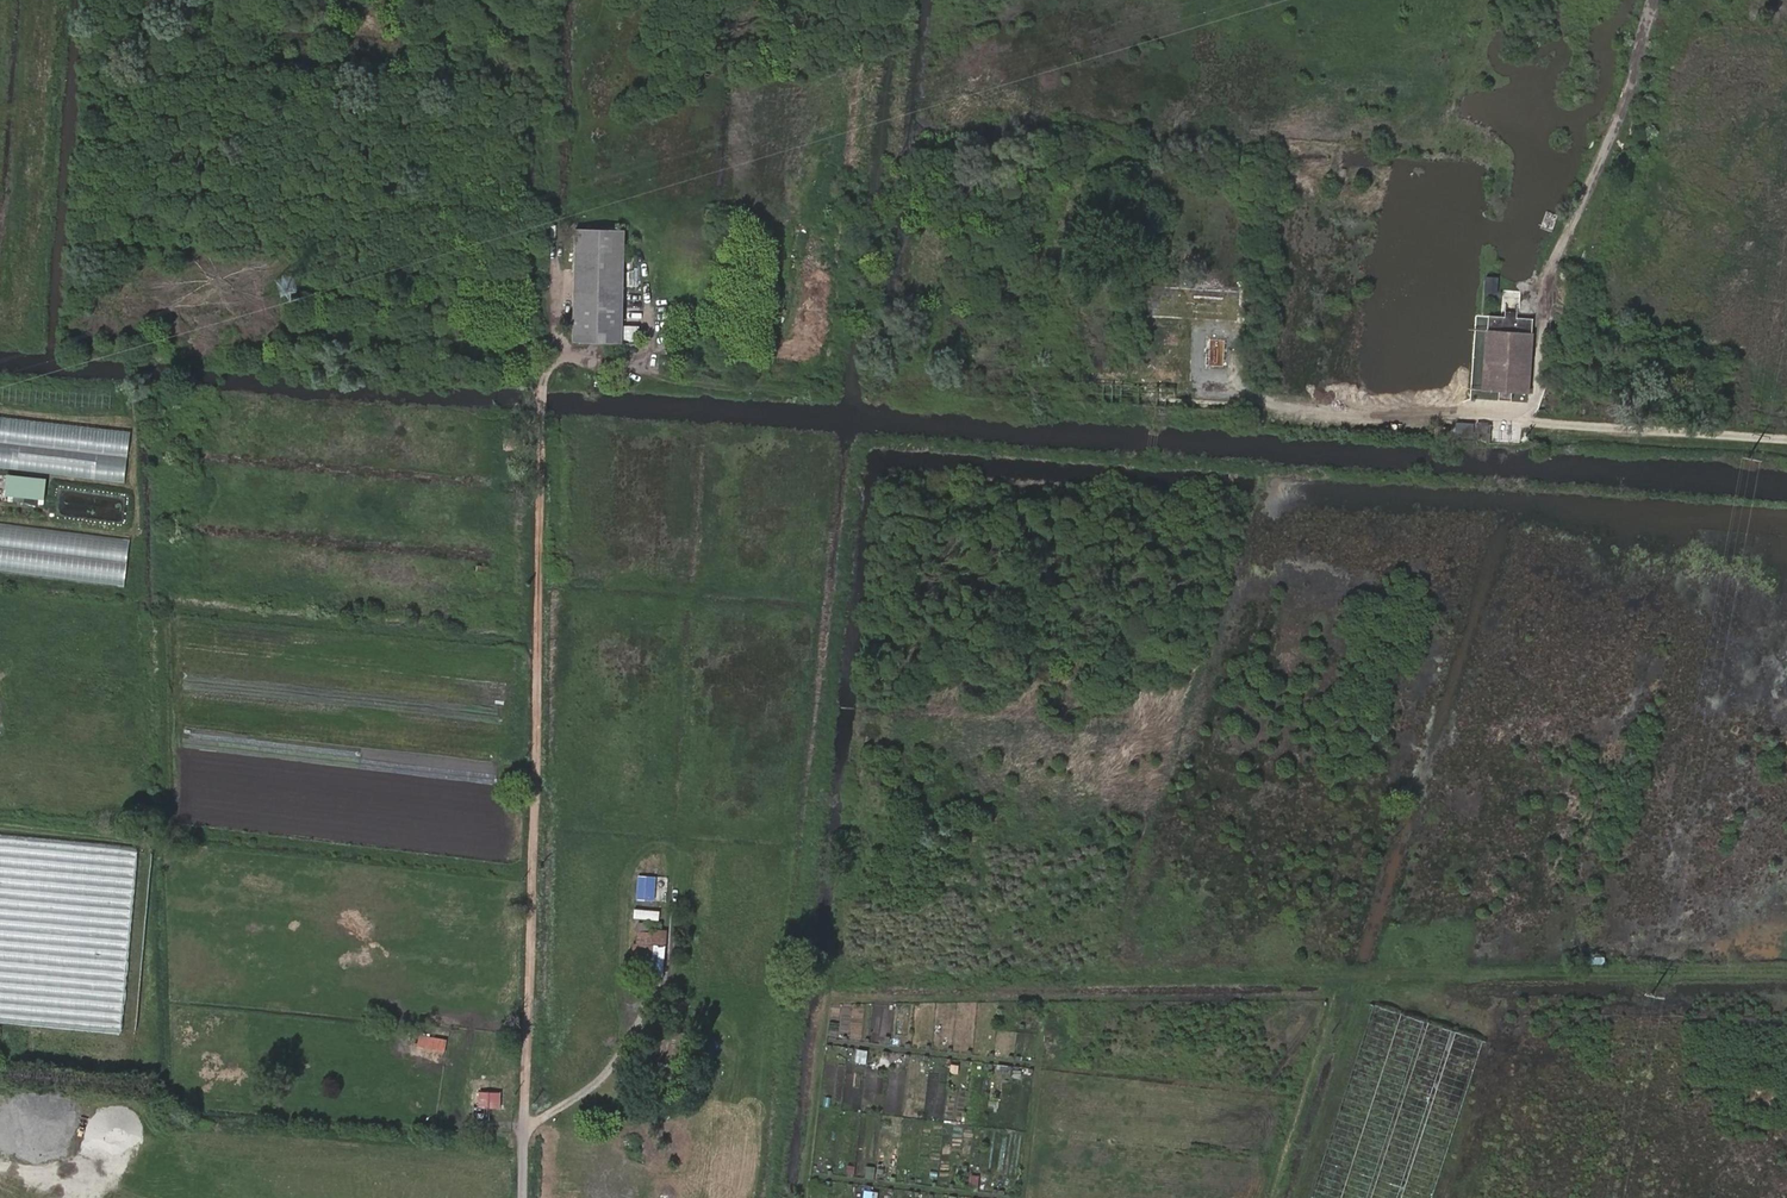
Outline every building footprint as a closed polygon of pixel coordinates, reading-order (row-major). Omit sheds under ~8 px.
[(572,343),(621,344),(623,229),(575,228),(572,343)] [(623,327),(624,342),(637,342),(636,326),(623,327)] [(1526,394),(1531,332),(1485,329),(1481,392),(1526,394)] [(1432,437),(1446,439),(1447,427),(1433,425),(1432,437)] [(129,536),(0,522),(0,570),(123,583),(129,536)] [(485,767),(501,767),(502,752),(486,752),(485,767)] [(636,875),(634,898),(653,900),(654,876),(636,875)] [(632,917),(657,919),(658,910),(633,908),(632,917)] [(662,965),(665,930),(652,929),(651,935),(634,933),(631,974),(645,975),(647,964),(662,965)] [(1310,1197),(1434,1197),(1487,1041),(1375,1003),(1310,1197)] [(475,1080),(474,1120),(490,1120),(491,1108),(505,1108),(506,1082),(475,1080)] [(865,1166),(864,1178),(872,1179),(874,1167),(865,1166)] [(968,1173),(964,1187),(975,1190),(979,1176),(968,1173)] [(947,1187),(948,1174),(936,1174),(935,1186),(947,1187)]
